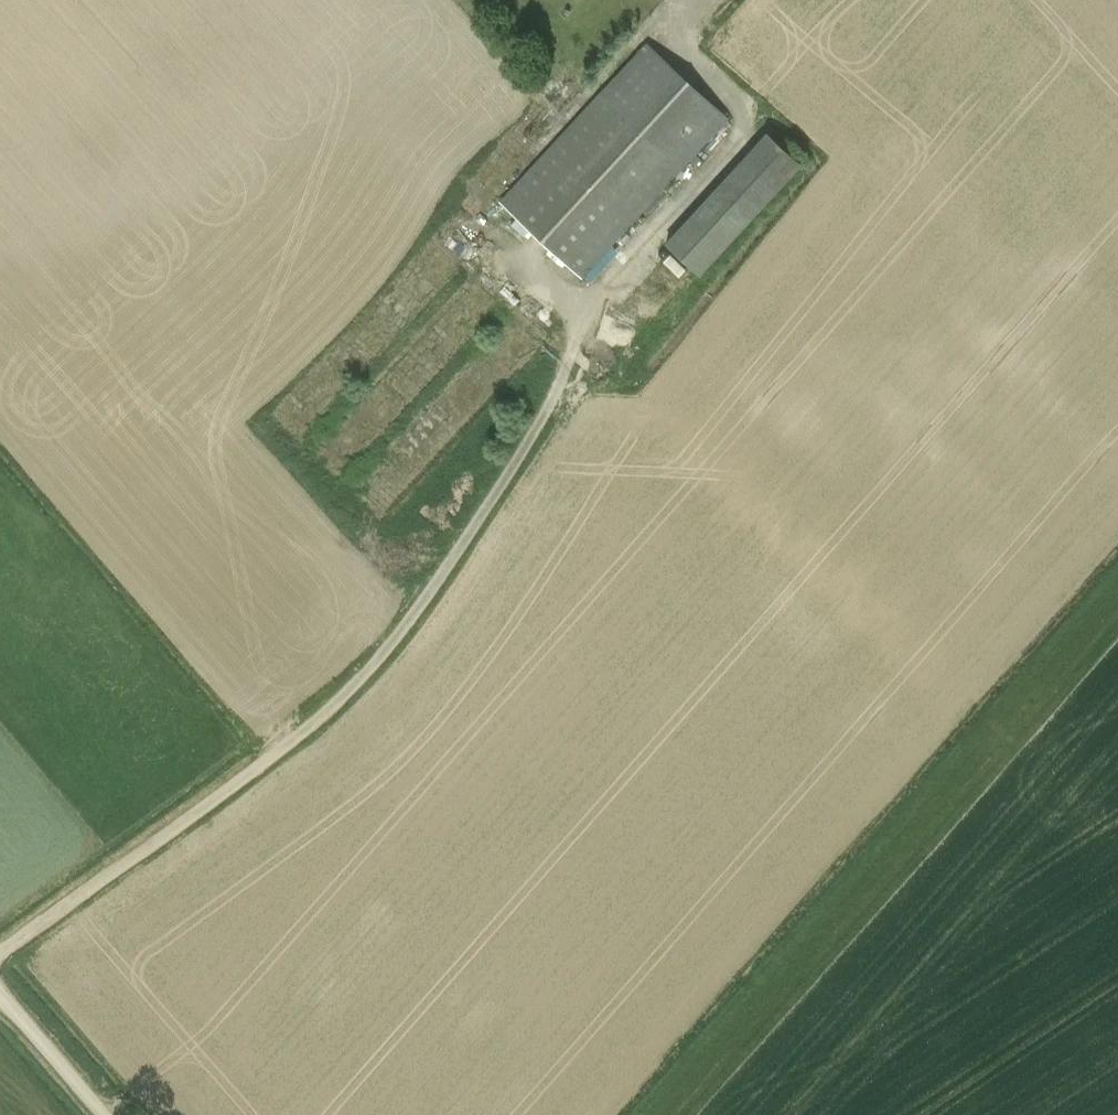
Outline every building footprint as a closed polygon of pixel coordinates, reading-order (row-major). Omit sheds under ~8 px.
[(581,280),(729,119),(647,43),(498,203),(581,280)] [(774,128),(672,242),(708,275),(811,160),(774,128)]
